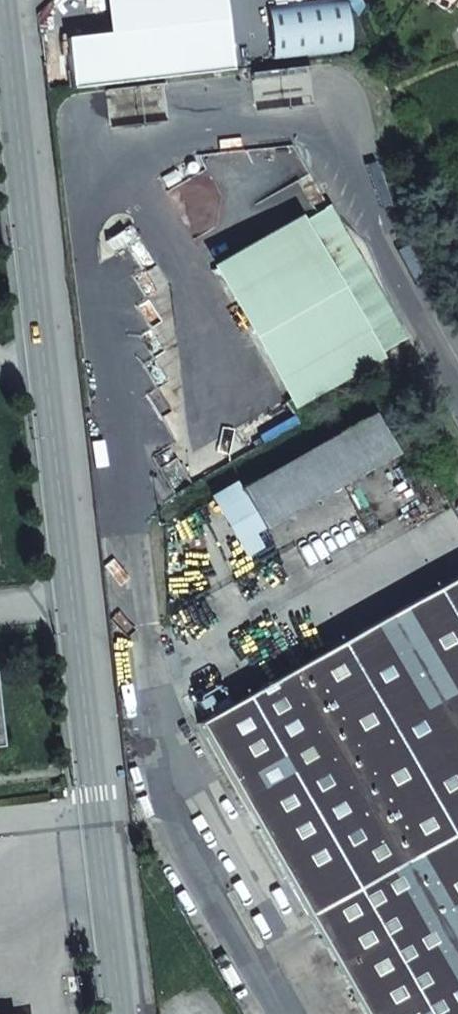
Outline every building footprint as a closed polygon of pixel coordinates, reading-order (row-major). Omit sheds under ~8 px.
[(273,60),(352,51),(346,0),(311,0),(267,5),(273,60)] [(450,13),(457,1),(457,0),(429,0),(450,13)] [(405,338),(349,241),(329,205),(214,271),(291,404),(405,338)] [(372,414),(241,489),(264,528),(396,454),(372,414)] [(197,724),(363,1013),(457,1013),(457,575),(197,724)]
